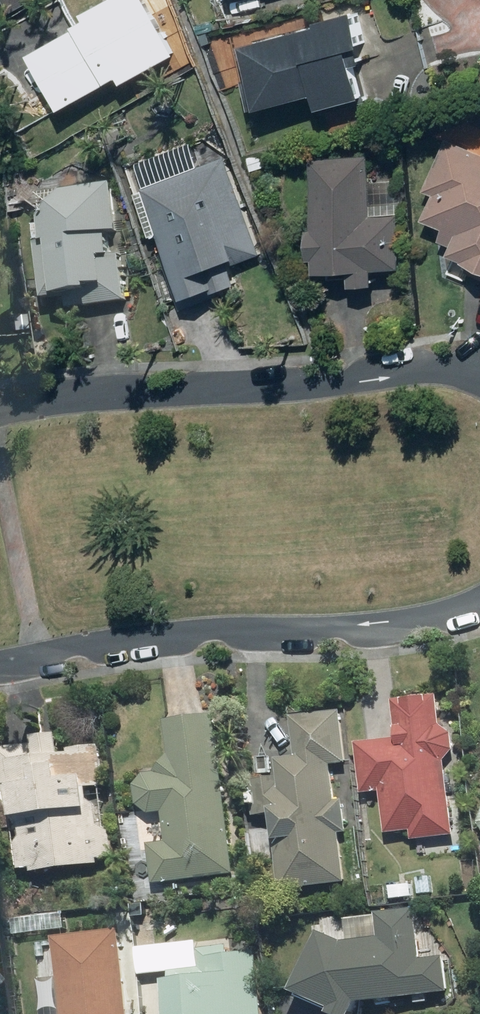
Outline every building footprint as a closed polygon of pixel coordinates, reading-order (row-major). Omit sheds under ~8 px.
[(100,22),(42,55),(72,107),(130,74),(133,80),(184,51),(156,0),(115,0),(94,12),(100,22)] [(328,92),(334,111),(377,98),(361,48),(375,43),(364,10),(256,44),(266,78),(250,83),(260,114),(328,92)] [(456,266),(479,276),(479,149),(451,137),(428,191),(443,197),(434,219),(452,227),(446,241),(463,249),(456,266)] [(184,306),(245,282),(240,267),(268,256),(229,155),(139,190),(184,306)] [(109,157),(27,189),(49,317),(129,303),(117,235),(125,234),(112,156),(109,157)] [(320,272),(355,271),(355,285),(386,284),(385,270),(413,269),(411,215),(375,216),(373,156),(317,158),(320,272)] [(454,727),(443,728),(439,693),(398,698),(402,736),(365,740),(371,790),(383,789),(388,833),(413,830),(414,839),(456,834),(447,756),(457,754),(454,727)] [(339,800),(335,766),(348,765),(343,710),(296,715),(300,754),(284,755),(286,776),(266,778),(269,812),(279,811),(287,888),(347,882),(342,833),(353,832),(350,799),(339,800)] [(157,773),(139,776),(144,815),(165,812),(169,843),(149,845),(154,885),(239,873),(216,714),(168,721),(173,753),(157,773)] [(3,747),(7,793),(22,791),(29,870),(104,863),(103,858),(116,857),(113,821),(100,822),(97,785),(109,784),(106,747),(67,751),(66,732),(37,735),(38,743),(3,747)] [(381,916),(383,938),(360,940),(324,929),(302,999),(353,1013),(364,1013),(369,999),(451,991),(447,955),(424,958),(419,912),(381,916)] [(123,928),(57,938),(68,1013),(136,1013),(123,928)] [(160,1013),(272,1013),(260,946),(204,956),(201,938),(149,947),(142,948),(147,975),(153,973),(160,1013)]
